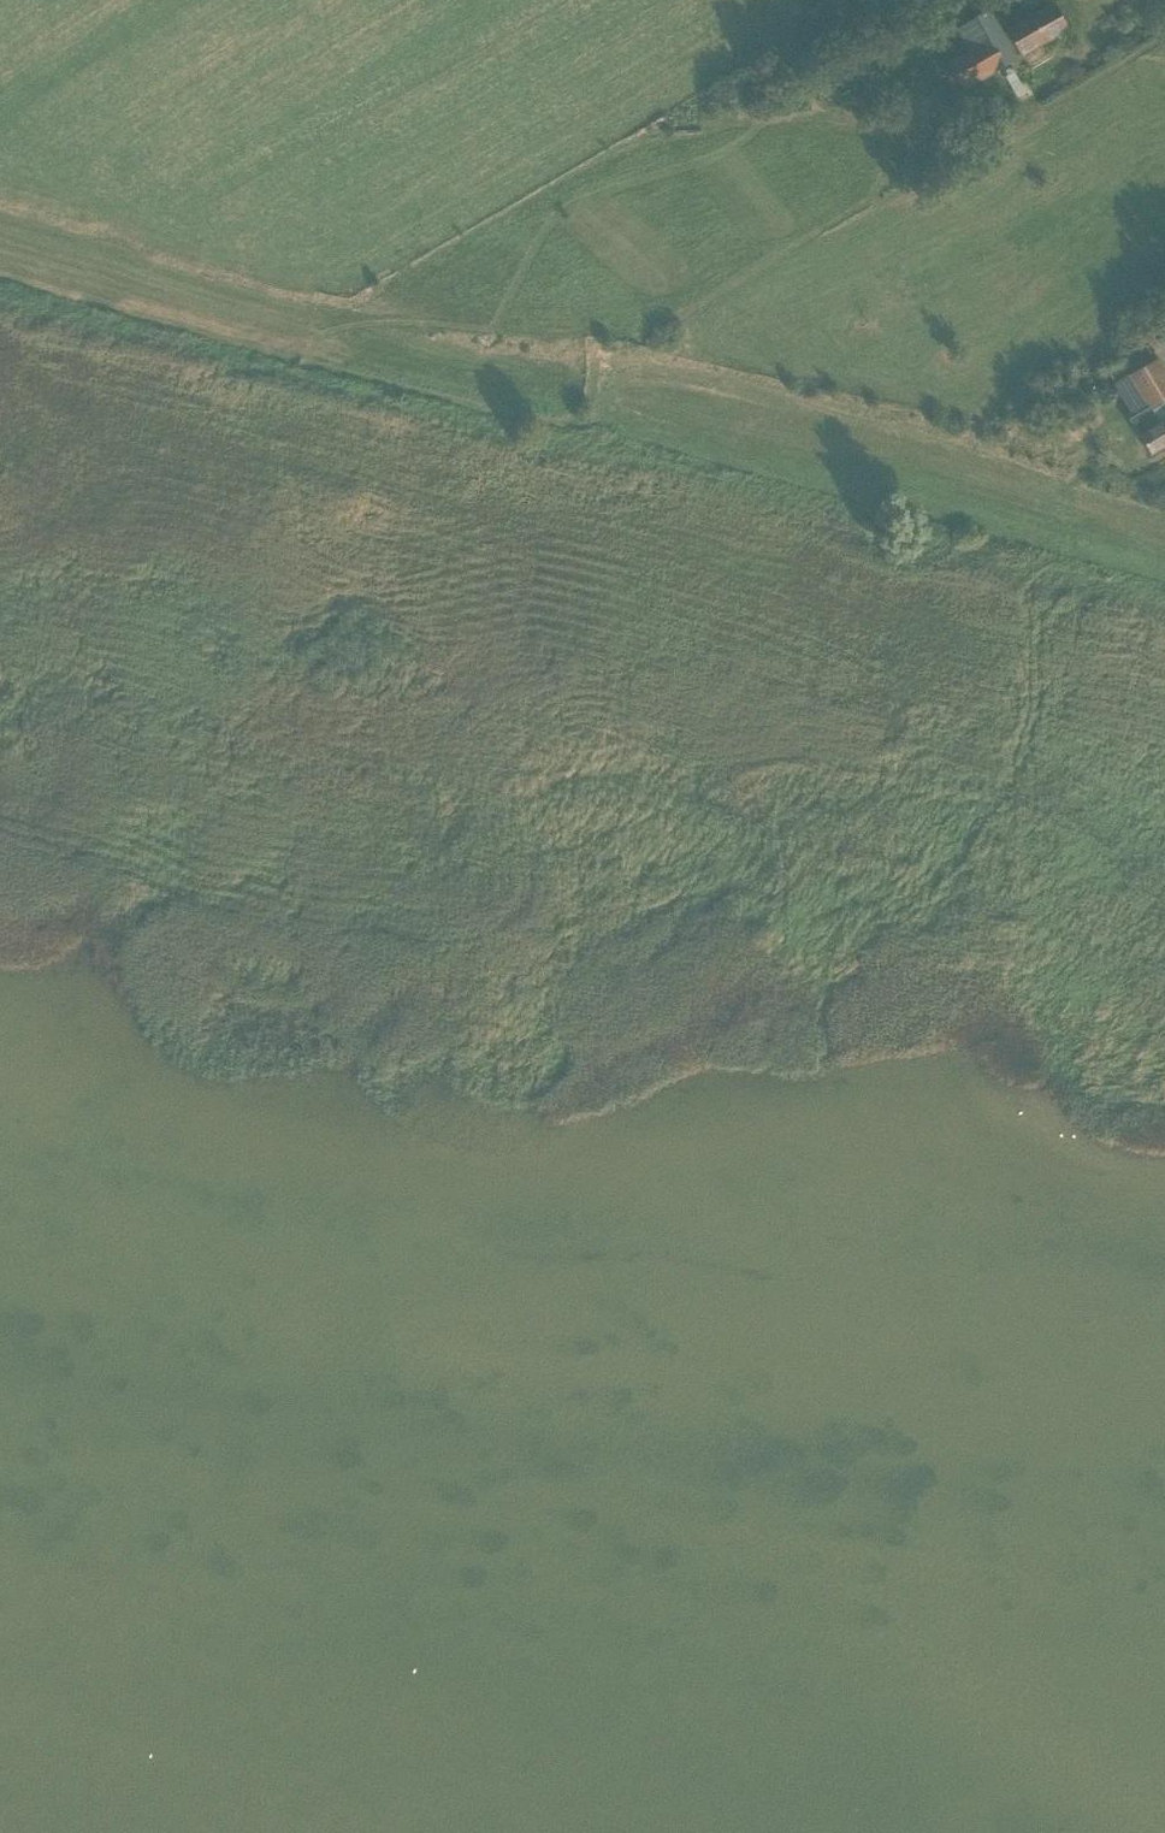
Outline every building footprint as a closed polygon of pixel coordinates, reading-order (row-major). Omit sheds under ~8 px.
[(1068,29),(1053,4),(1009,30),(1011,33),(1004,37),(990,11),(955,30),(968,52),(949,63),(964,89),(1004,66),(1009,75),(1014,72),(1009,63),(1017,59),(1015,56),(1022,52),(1024,55),(1068,29)] [(1154,363),(1130,377),(1150,408),(1129,421),(1151,456),(1164,447),(1164,381),(1154,363)]
